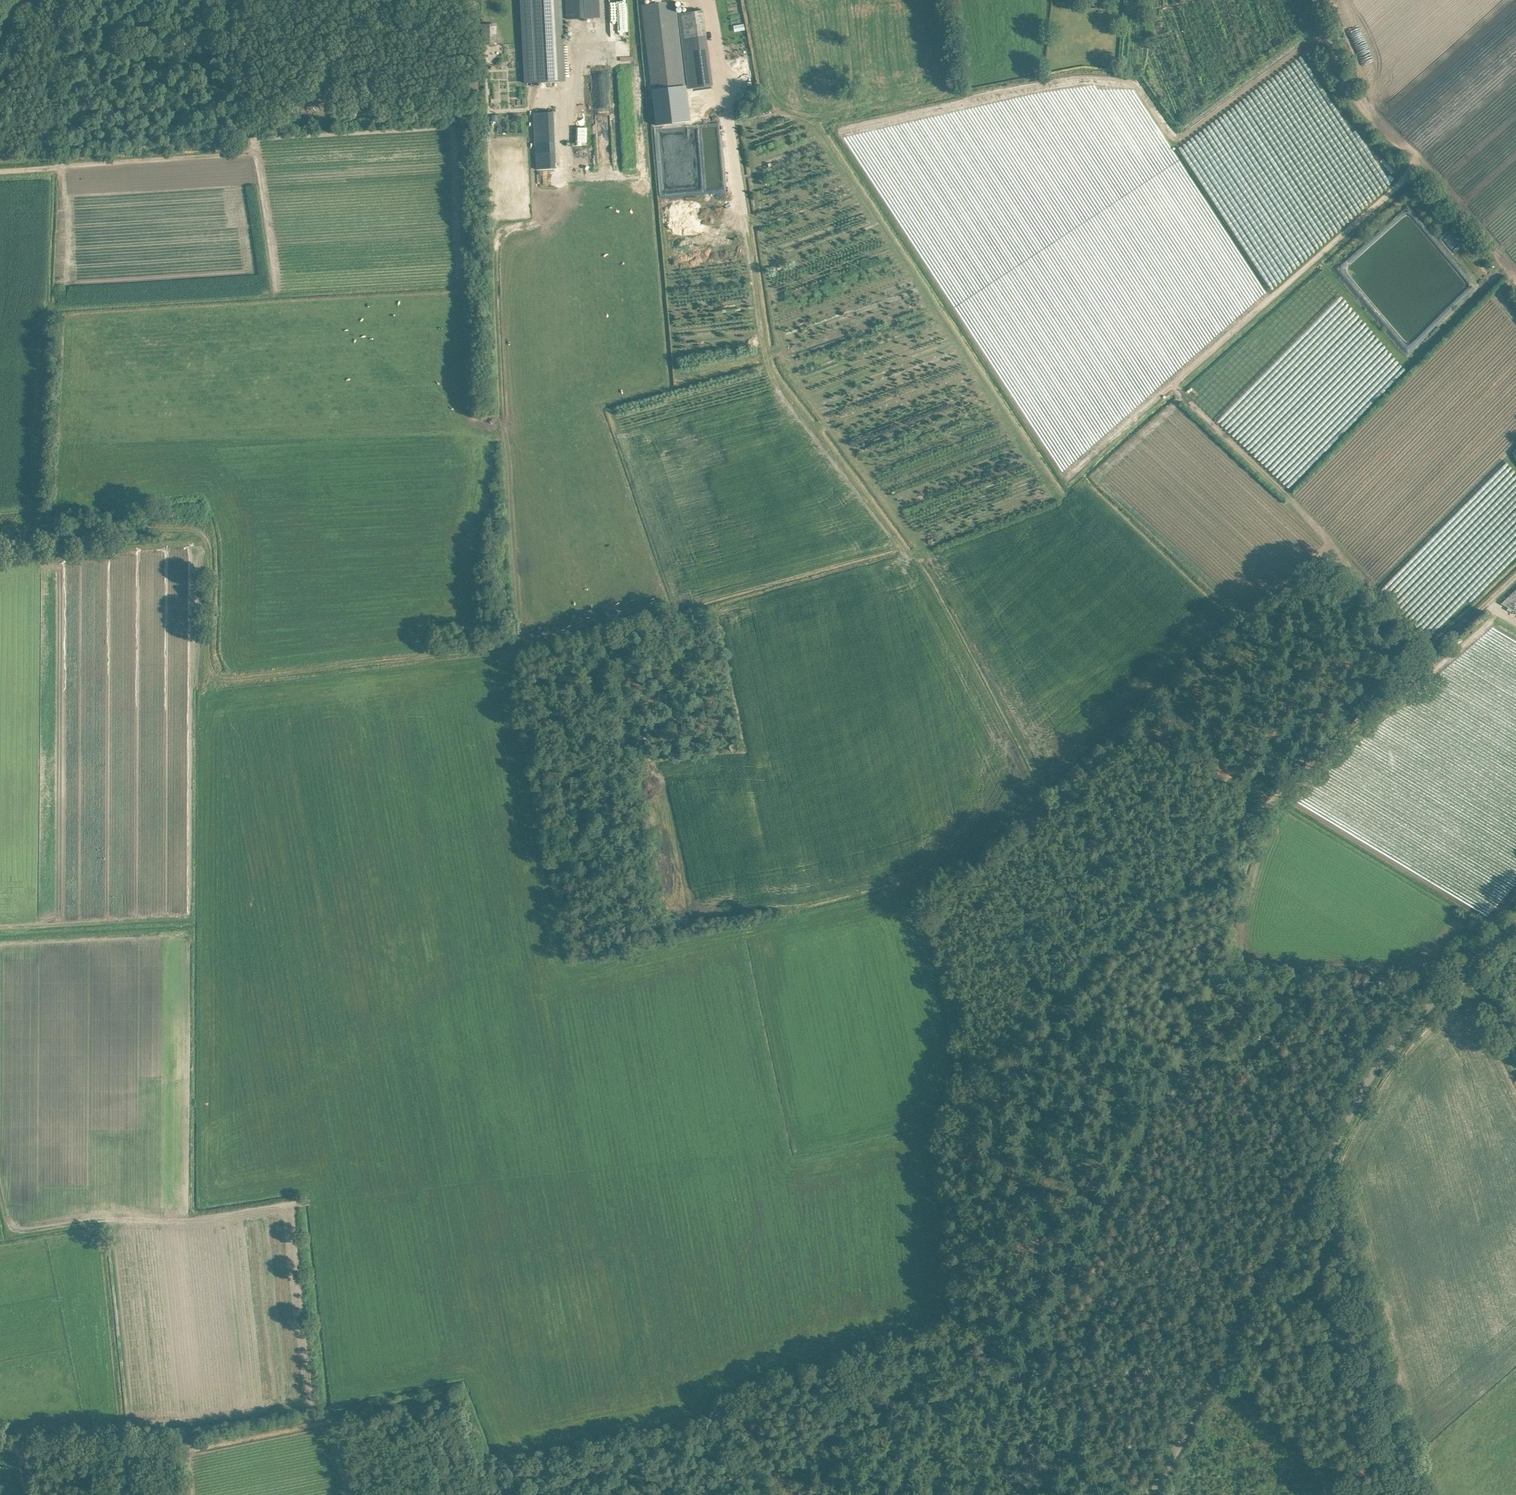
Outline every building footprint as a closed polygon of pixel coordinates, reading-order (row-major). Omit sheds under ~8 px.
[(527,83),(566,81),(561,0),(522,0),(527,83)] [(600,18),(599,0),(566,0),(567,19),(600,18)] [(675,1),(656,3),(642,5),(652,89),(685,86),(675,1)] [(689,89),(713,86),(703,10),(679,14),(689,89)] [(500,46),(500,26),(486,26),(486,46),(500,46)] [(600,62),(592,70),(595,73),(604,66),(600,62)] [(331,88),(326,67),(319,69),(324,91),(324,90),(325,93),(331,92),(335,91),(334,87),(331,88)] [(411,96),(398,99),(400,105),(412,102),(411,96)] [(535,144),(555,143),(553,112),(534,112),(535,144)] [(637,121),(624,123),(627,140),(639,138),(637,121)] [(246,135),(237,136),(238,146),(247,146),(246,135)] [(1515,612),(1515,589),(1501,603),(1515,612)]
